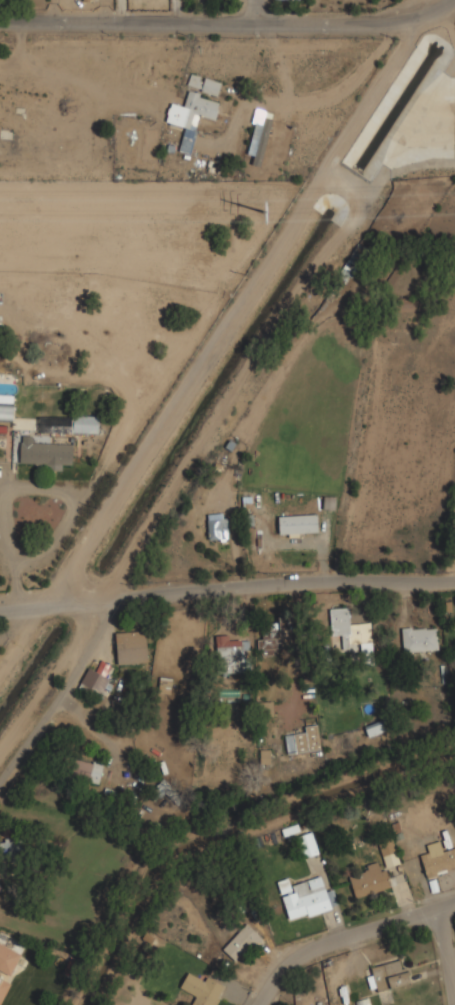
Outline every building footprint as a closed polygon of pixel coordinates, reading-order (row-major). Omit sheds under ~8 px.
[(221,82),(206,78),(202,90),(218,94),(221,82)] [(220,99),(188,93),(185,106),(170,103),(166,123),(185,127),(181,146),(191,148),(198,115),(216,119),(220,99)] [(273,113),(255,111),(249,155),(267,157),(273,113)] [(12,419),(13,395),(0,395),(0,419),(12,419)] [(37,432),(73,432),(73,417),(37,417),(37,432)] [(98,418),(76,418),(76,432),(98,432),(98,418)] [(34,435),(21,435),(20,463),(45,464),(44,469),(63,470),(63,463),(73,463),(74,444),(33,443),(34,435)] [(317,533),(317,515),(278,516),(278,534),(317,533)] [(209,540),(229,538),(228,517),(207,519),(209,540)] [(372,623),(351,624),(350,608),(331,609),(332,635),(342,635),(342,648),(360,647),(361,658),(374,657),(372,623)] [(265,648),(295,648),(295,625),(265,625),(265,648)] [(403,627),(403,651),(438,651),(438,627),(403,627)] [(117,664),(147,664),(147,632),(117,632),(117,664)] [(246,635),(216,636),(217,672),(247,671),(246,635)] [(109,679),(89,667),(80,683),(100,695),(109,679)] [(171,693),(172,678),(160,678),(159,692),(171,693)] [(364,726),(369,737),(389,730),(385,719),(364,726)] [(318,724),(305,726),(305,733),(285,735),(287,754),(321,751),(318,724)] [(212,726),(202,725),(200,739),(210,740),(212,726)] [(271,750),(261,750),(261,762),(271,762),(271,750)] [(71,777),(99,784),(103,765),(75,759),(71,777)] [(155,801),(172,787),(165,779),(148,793),(155,801)] [(319,853),(313,832),(298,836),(304,857),(319,853)] [(401,864),(392,838),(379,843),(388,869),(401,864)] [(0,857),(23,857),(23,841),(0,841),(0,857)] [(444,850),(441,841),(427,845),(429,853),(421,856),(427,877),(454,870),(454,847),(444,850)] [(388,889),(381,864),(348,874),(356,899),(388,889)] [(334,889),(326,891),(322,877),(281,887),(289,920),(339,908),(334,889)] [(236,961),(260,935),(246,923),(223,949),(236,961)] [(10,975),(21,954),(0,943),(0,970),(10,975)] [(413,983),(409,970),(402,972),(399,961),(368,968),(374,993),(413,983)] [(187,973),(180,989),(196,997),(192,1004),(217,1004),(228,982),(209,974),(206,981),(187,973)] [(12,981),(0,975),(0,1004),(12,981)] [(369,997),(356,1001),(357,1004),(372,1004),(369,997)]
